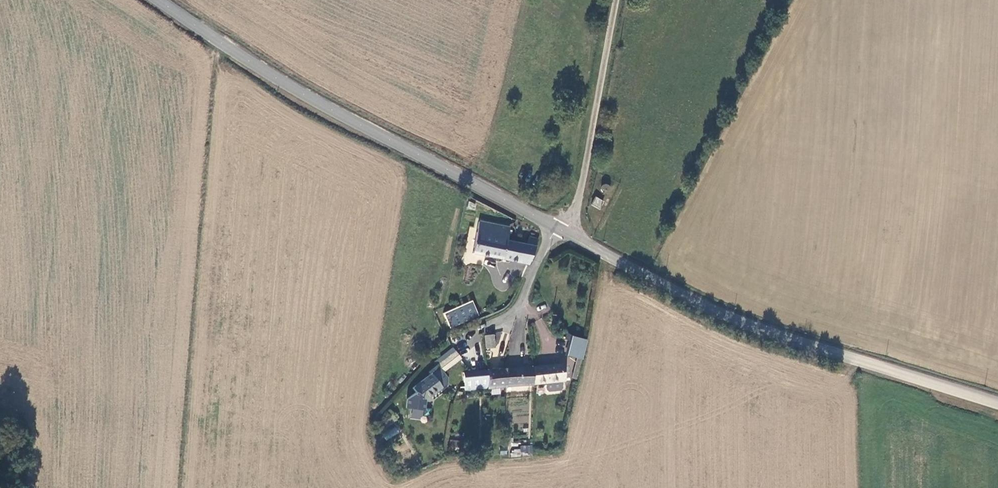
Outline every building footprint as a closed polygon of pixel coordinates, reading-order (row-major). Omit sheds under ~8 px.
[(608,186),(605,184),(603,184),(600,186),(599,189),(600,191),(602,193),(605,193),(607,192),(609,189),(608,186)] [(599,211),(603,202),(596,198),(592,207),(599,211)] [(471,254),(529,265),(535,250),(539,238),(528,236),(526,245),(507,242),(509,229),(478,222),(471,254)] [(454,319),(458,326),(478,316),(475,310),(454,319)] [(493,335),(484,336),(485,349),(494,349),(493,335)] [(577,356),(580,357),(584,339),(571,337),(567,354),(577,356)] [(461,359),(457,352),(429,371),(431,374),(412,388),(424,403),(446,385),(448,379),(443,372),(461,359)] [(564,366),(532,368),(532,386),(564,384),(564,366)] [(504,388),(532,386),(532,368),(503,370),(504,388)] [(503,370),(486,371),(487,389),(504,388),(503,370)] [(463,373),(463,391),(487,389),(486,371),(463,373)] [(396,424),(382,434),(386,440),(400,431),(396,424)] [(450,439),(449,447),(461,449),(462,441),(450,439)]
